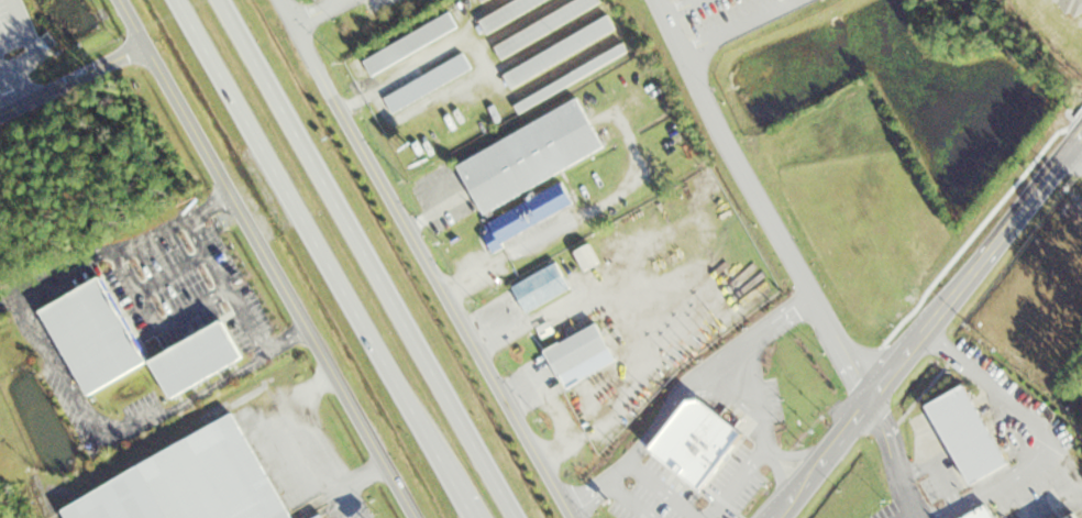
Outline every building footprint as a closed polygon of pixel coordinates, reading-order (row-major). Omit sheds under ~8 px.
[(549,0),(514,0),(479,18),(487,33),(549,0)] [(599,0),(580,0),(494,45),(500,58),(602,5),(599,0)] [(70,33),(68,9),(42,11),(44,35),(70,33)] [(459,31),(452,15),(362,57),(370,73),(459,31)] [(503,72),(510,86),(617,33),(610,19),(503,72)] [(629,53),(624,44),(532,94),(536,103),(629,53)] [(385,95),(399,123),(450,98),(443,84),(472,70),(465,55),(385,95)] [(605,152),(580,101),(456,161),(481,212),(605,152)] [(573,206),(561,184),(486,223),(498,246),(573,206)] [(526,313),(571,289),(557,263),(512,287),(526,313)] [(39,308),(84,397),(151,364),(168,398),(243,360),(223,321),(143,361),(100,277),(39,308)] [(557,376),(610,351),(598,324),(544,349),(557,376)] [(713,455),(744,475),(789,406),(757,386),(713,455)] [(238,417),(63,502),(71,517),(287,517),(238,417)] [(988,505),(961,517),(995,517),(988,505)]
